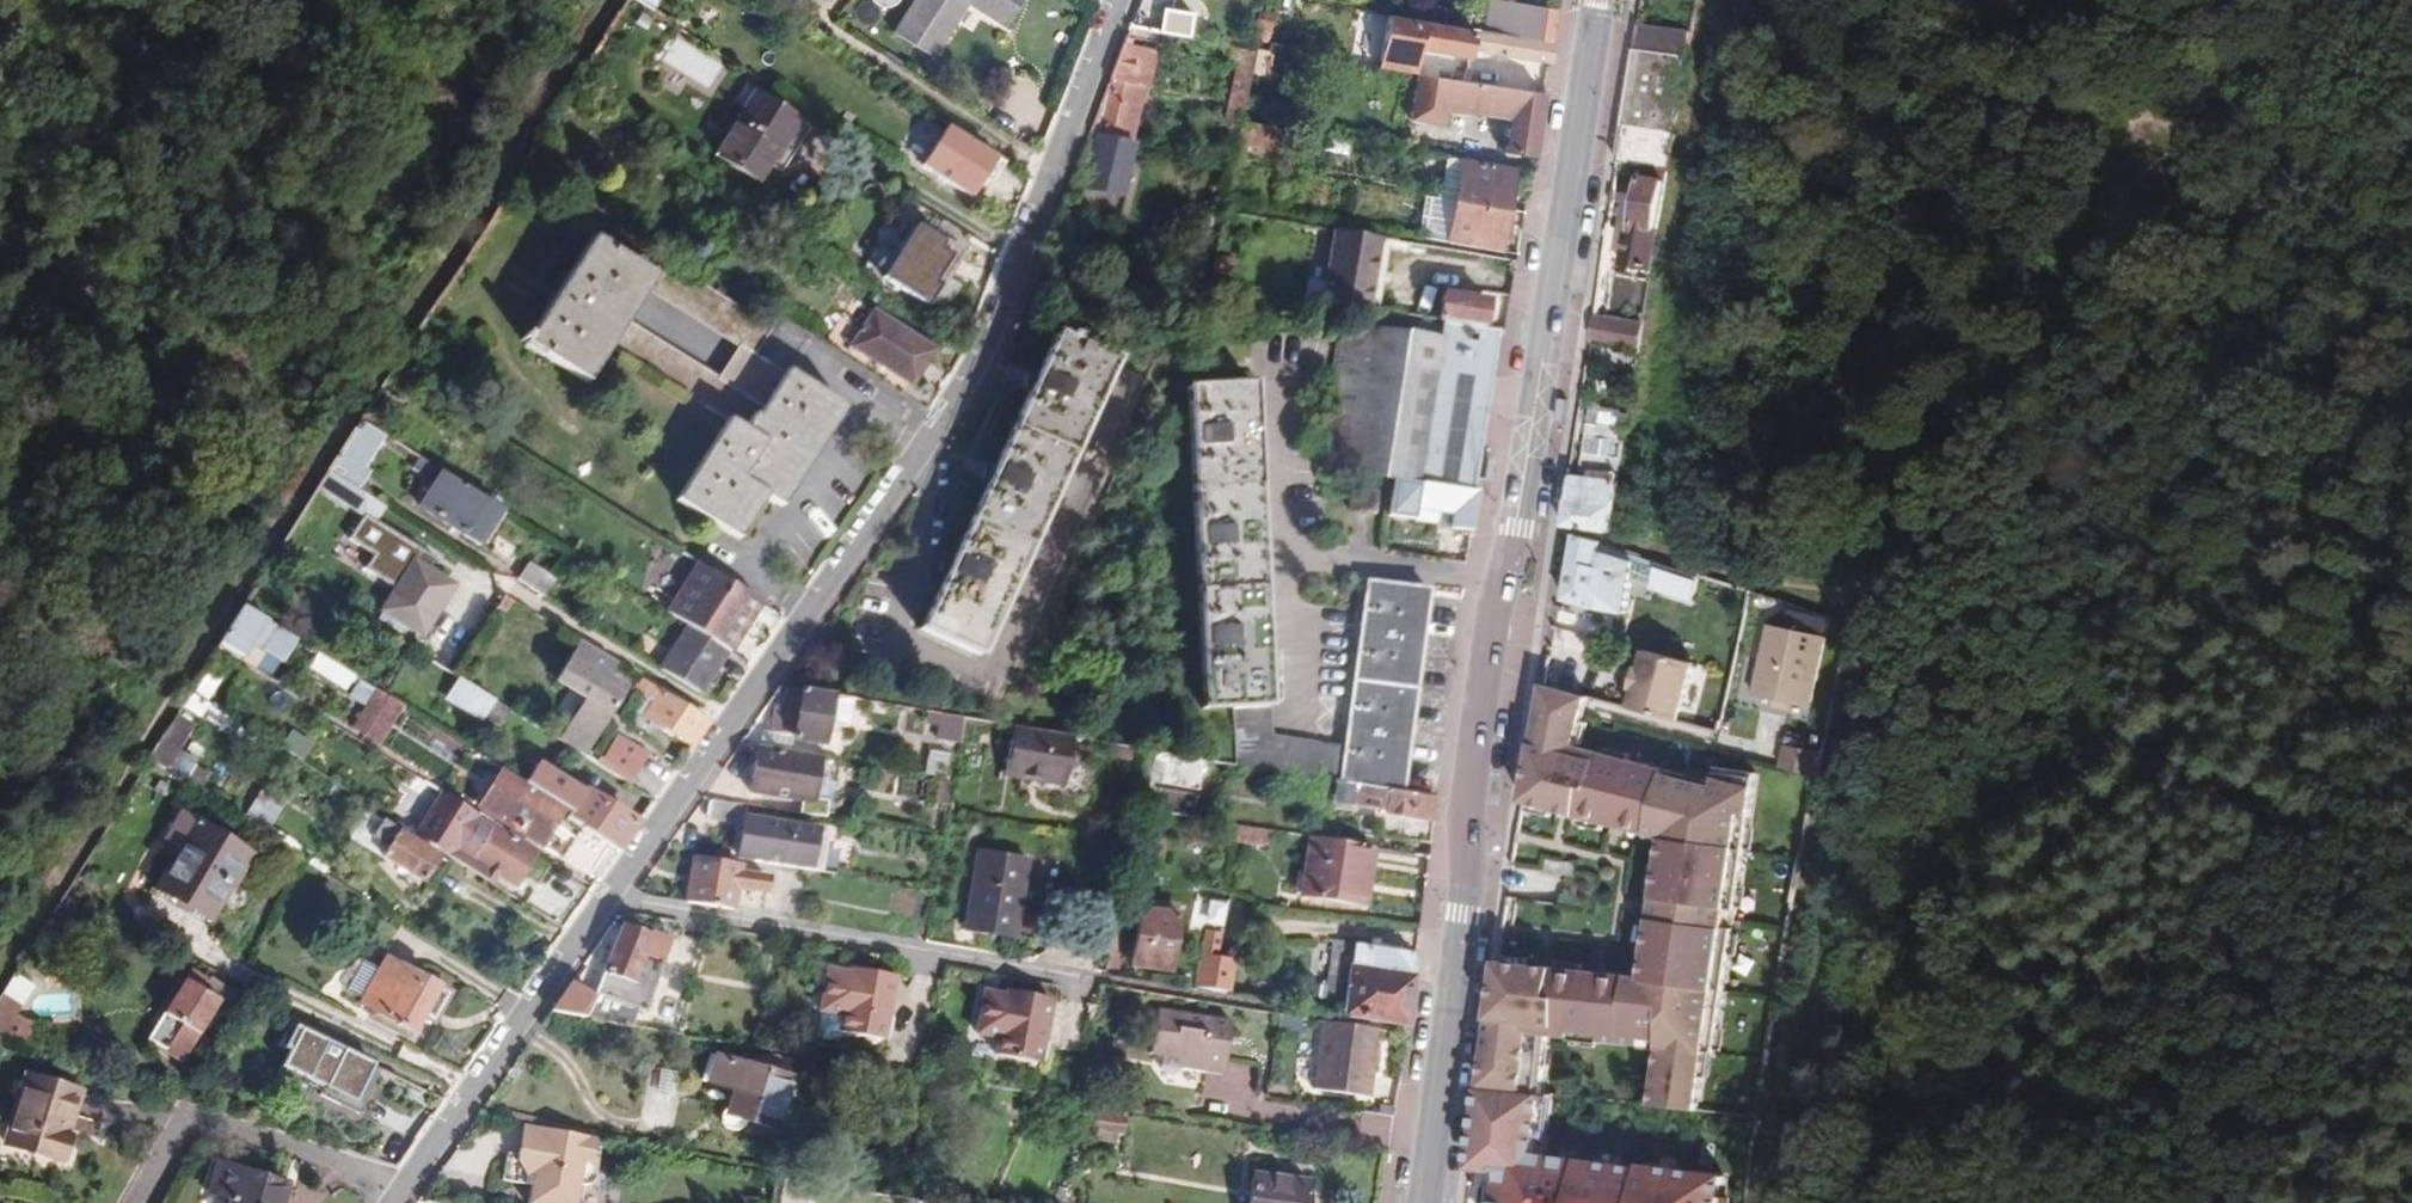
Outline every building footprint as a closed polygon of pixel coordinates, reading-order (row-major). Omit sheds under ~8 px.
[(968,3),(1005,26),(1018,3),(1014,0),(915,0),(894,33),(932,58),(968,3)] [(1557,9),(1495,0),(1489,0),(1484,31),(1496,33),(1552,42),(1557,9)] [(1152,7),(1136,4),(1128,26),(1149,29),(1152,7)] [(1190,13),(1152,7),(1149,29),(1187,36),(1190,13)] [(1392,16),(1385,60),(1422,66),(1425,48),(1471,55),(1473,42),(1475,29),(1392,16)] [(1639,26),(1635,49),(1690,49),(1692,36),(1639,26)] [(1496,33),(1484,31),(1475,29),(1473,42),(1494,45),(1496,33)] [(1549,61),(1552,42),(1496,33),(1494,45),(1494,46),(1499,47),(1499,53),(1549,61)] [(704,84),(719,63),(677,34),(662,56),(704,84)] [(1111,73),(1097,133),(1134,141),(1146,89),(1149,85),(1156,50),(1122,42),(1111,73)] [(1260,48),(1251,46),(1231,43),(1228,57),(1239,59),(1227,119),(1243,122),(1254,75),(1260,48)] [(1274,50),(1260,48),(1254,75),(1270,77),(1274,50)] [(1635,49),(1629,87),(1682,93),(1690,49),(1635,49)] [(1421,73),(1422,66),(1385,60),(1384,67),(1421,73)] [(1533,155),(1543,92),(1421,73),(1414,117),(1446,124),(1449,109),(1509,118),(1504,151),(1533,155)] [(1629,87),(1618,163),(1670,172),(1682,93),(1629,87)] [(761,182),(771,165),(798,120),(756,93),(716,154),(761,182)] [(798,120),(771,165),(783,172),(810,128),(798,120)] [(1288,129),(1243,122),(1238,142),(1246,144),(1285,150),(1288,129)] [(1005,162),(948,126),(923,165),(972,196),(985,175),(994,180),(1005,162)] [(1134,141),(1097,133),(1080,205),(1122,215),(1127,193),(1123,191),(1134,141)] [(1246,144),(1238,142),(1234,161),(1243,163),(1246,144)] [(1459,201),(1466,159),(1449,156),(1442,198),(1459,201)] [(1506,209),(1513,167),(1466,159),(1459,201),(1506,209)] [(1623,264),(1654,270),(1669,179),(1643,177),(1635,222),(1630,223),(1623,264)] [(1433,230),(1432,239),(1452,243),(1459,201),(1442,198),(1430,196),(1425,229),(1433,230)] [(1499,251),(1506,209),(1459,201),(1452,243),(1499,251)] [(927,306),(960,254),(915,226),(883,278),(927,306)] [(646,273),(653,263),(597,228),(525,344),(580,378),(603,343),(618,318),(646,273)] [(1379,310),(1392,239),(1335,229),(1323,300),(1351,305),(1379,310)] [(744,335),(758,344),(773,319),(663,248),(653,263),(646,273),(655,279),(744,335)] [(1141,251),(1138,268),(1154,271),(1158,254),(1141,251)] [(618,318),(627,324),(655,279),(646,273),(618,318)] [(1440,320),(1484,328),(1489,300),(1444,293),(1440,320)] [(1486,326),(1502,328),(1507,295),(1491,293),(1486,326)] [(1410,336),(1414,318),(1377,312),(1373,330),(1410,336)] [(911,384),(932,351),(873,313),(852,346),(911,384)] [(1471,490),(1499,331),(1484,328),(1440,320),(1415,316),(1414,318),(1410,336),(1373,330),(1348,326),(1326,466),(1397,478),(1471,490)] [(1592,340),(1641,346),(1646,323),(1596,316),(1592,340)] [(745,433),(761,409),(716,380),(627,324),(618,318),(603,343),(611,349),(725,422),(726,420),(745,433)] [(761,409),(783,373),(753,354),(758,344),(744,335),(716,380),(761,409)] [(977,656),(1110,362),(1053,338),(920,630),(977,656)] [(587,382),(611,349),(603,343),(580,378),(587,382)] [(774,503),(836,404),(785,371),(783,373),(761,409),(745,433),(726,420),(725,422),(676,501),(730,536),(757,493),(764,497),(774,503)] [(1238,762),(1346,779),(1401,789),(1422,636),(1429,590),(1367,581),(1361,626),(1344,746),(1269,735),(1246,384),(1184,389),(1204,709),(1235,708),(1238,762)] [(843,408),(836,404),(774,503),(780,507),(843,408)] [(1577,527),(1610,534),(1610,532),(1626,428),(1617,427),(1619,412),(1591,409),(1582,475),(1572,475),(1565,526),(1577,527)] [(354,418),(323,469),(349,486),(361,467),(382,436),(354,418)] [(443,473),(420,460),(414,469),(436,483),(443,473)] [(349,486),(356,490),(367,471),(361,467),(349,486)] [(323,469),(313,484),(369,519),(379,504),(356,490),(349,486),(323,469)] [(443,473),(436,483),(420,508),(479,544),(501,509),(443,473)] [(1472,530),(1479,491),(1471,490),(1397,478),(1393,504),(1402,505),(1416,507),(1415,518),(1436,521),(1436,526),(1472,530)] [(1382,511),(1385,492),(1362,488),(1359,507),(1382,511)] [(737,540),(764,497),(757,493),(730,536),(737,540)] [(1400,516),(1402,505),(1393,504),(1391,515),(1400,516)] [(1633,580),(1637,554),(1608,545),(1577,534),(1566,600),(1600,610),(1627,614),(1633,580)] [(1665,593),(1672,565),(1637,554),(1633,580),(1650,586),(1649,588),(1665,593)] [(439,610),(452,589),(454,585),(413,560),(382,610),(422,635),(439,610)] [(528,564),(519,580),(548,599),(557,583),(528,564)] [(725,650),(728,653),(760,603),(698,564),(667,614),(687,627),(725,650)] [(458,593),(452,589),(439,610),(445,613),(458,593)] [(239,603),(216,640),(242,658),(251,644),(278,661),(280,662),(295,639),(239,603)] [(1754,696),(1810,708),(1824,638),(1768,626),(1754,696)] [(661,670),(698,693),(725,650),(687,627),(661,670)] [(607,676),(615,663),(579,641),(556,680),(584,698),(566,729),(591,744),(625,688),(607,676)] [(242,658),(269,675),(278,661),(251,644),(242,658)] [(1630,709),(1691,726),(1707,668),(1651,653),(1645,652),(1640,670),(1637,669),(1631,689),(1635,690),(1630,709)] [(201,664),(188,685),(206,696),(218,676),(201,664)] [(644,716),(691,746),(709,721),(639,678),(632,689),(652,703),(644,716)] [(497,724),(508,710),(459,679),(449,695),(497,724)] [(353,728),(364,735),(387,697),(360,680),(350,697),(366,708),(353,728)] [(830,694),(787,687),(784,707),(774,706),(769,733),(791,737),(791,734),(822,739),(830,694)] [(1543,687),(1526,802),(1664,838),(1644,977),(1502,961),(1483,1086),(1543,1094),(1550,1034),(1659,1047),(1653,1108),(1698,1114),(1707,1051),(1715,1052),(1733,929),(1725,928),(1727,909),(1736,910),(1756,774),(1716,768),(1714,782),(1576,747),(1588,698),(1543,687)] [(364,735),(377,744),(401,706),(387,697),(364,735)] [(209,705),(202,716),(229,732),(235,721),(209,705)] [(153,741),(171,754),(192,721),(173,709),(153,741)] [(924,724),(938,725),(939,713),(926,710),(924,724)] [(937,740),(957,742),(961,716),(939,713),(938,725),(937,740)] [(1780,754),(1783,715),(1757,713),(1754,751),(1780,754)] [(1070,735),(1011,725),(1002,777),(1016,779),(1021,787),(1030,788),(1037,783),(1061,787),(1070,735)] [(597,766),(629,786),(647,757),(616,736),(597,766)] [(153,741),(142,759),(164,772),(174,756),(171,754),(153,741)] [(1139,746),(1129,807),(1194,818),(1198,792),(1153,785),(1154,779),(1200,786),(1205,757),(1139,746)] [(1819,776),(1823,754),(1788,747),(1783,769),(1819,776)] [(928,802),(937,804),(949,756),(925,750),(919,774),(934,778),(928,802)] [(787,812),(825,818),(826,802),(818,801),(811,800),(817,759),(755,751),(748,792),(789,800),(787,812)] [(824,759),(817,758),(817,759),(811,800),(818,801),(824,759)] [(608,847),(617,853),(637,825),(587,790),(583,795),(535,765),(523,784),(563,809),(569,813),(566,818),(582,829),(608,847)] [(477,807),(539,846),(563,809),(523,784),(502,770),(477,807)] [(1383,836),(1429,843),(1436,794),(1401,789),(1346,779),(1340,802),(1369,809),(1367,818),(1386,820),(1383,836)] [(415,836),(481,878),(487,868),(514,886),(535,853),(494,828),(496,826),(442,792),(415,836)] [(263,831),(278,806),(259,795),(244,820),(263,831)] [(231,890),(252,854),(180,812),(165,839),(180,848),(155,890),(209,922),(227,889),(231,890)] [(384,840),(388,834),(363,818),(359,824),(384,840)] [(811,858),(815,830),(744,819),(737,857),(834,873),(835,862),(821,860),(811,858)] [(392,828),(388,834),(384,840),(359,824),(351,837),(431,888),(447,863),(392,828)] [(589,874),(608,847),(582,829),(562,857),(589,874)] [(824,832),(815,830),(811,858),(821,860),(824,832)] [(1362,904),(1371,847),(1310,837),(1300,894),(1362,904)] [(1163,857),(1164,845),(1153,844),(1151,855),(1163,857)] [(962,931),(1012,939),(1019,898),(1026,861),(976,852),(962,931)] [(685,903),(761,916),(767,879),(737,874),(738,865),(694,857),(685,903)] [(1193,991),(1209,993),(1217,933),(1222,900),(1190,896),(1187,916),(1186,929),(1201,932),(1193,991)] [(1019,898),(1012,939),(1033,942),(1040,901),(1019,898)] [(1177,915),(1140,909),(1132,966),(1168,972),(1177,915)] [(642,954),(648,937),(621,926),(591,997),(643,1012),(663,962),(642,954)] [(651,931),(648,937),(642,954),(663,962),(671,939),(651,931)] [(1217,933),(1209,993),(1228,996),(1235,936),(1217,933)] [(1343,1015),(1405,1025),(1415,953),(1334,941),(1330,974),(1348,976),(1343,1015)] [(372,1010),(410,1031),(412,1032),(421,1016),(424,1018),(429,1008),(438,1012),(448,992),(385,958),(378,969),(362,961),(346,992),(361,999),(359,1003),(372,1010)] [(876,1043),(890,978),(864,973),(863,977),(824,968),(808,1034),(812,1040),(829,1043),(831,1033),(876,1043)] [(34,984),(11,971),(0,991),(0,1035),(5,1037),(34,984)] [(218,1000),(217,999),(201,990),(207,980),(189,971),(152,1030),(188,1051),(218,1000)] [(1325,1012),(1343,1015),(1348,976),(1330,974),(1325,1012)] [(201,990),(217,999),(224,987),(209,978),(207,980),(201,990)] [(567,989),(549,1014),(582,1020),(591,996),(567,989)] [(1033,1064),(1047,998),(1023,993),(1021,1001),(983,992),(974,1033),(995,1037),(992,1055),(1033,1064)] [(1223,1064),(1231,1011),(1158,999),(1150,1043),(1163,1044),(1162,1058),(1166,1065),(1174,1065),(1179,1060),(1180,1057),(1223,1064)] [(429,1008),(424,1018),(433,1022),(438,1012),(429,1008)] [(406,1038),(410,1031),(372,1010),(369,1016),(406,1038)] [(1371,1061),(1376,1030),(1322,1021),(1311,1089),(1366,1097),(1370,1073),(1366,1073),(1368,1060),(1371,1061)] [(770,1132),(788,1083),(783,1080),(788,1065),(768,1057),(766,1061),(761,1059),(758,1065),(748,1061),(745,1067),(710,1056),(701,1080),(736,1092),(731,1108),(726,1111),(721,1116),(720,1124),(723,1128),(729,1131),(735,1130),(743,1124),(770,1132)] [(331,1059),(311,1100),(334,1111),(357,1123),(375,1088),(383,1073),(384,1071),(361,1058),(353,1071),(331,1059)] [(389,1076),(383,1073),(375,1088),(381,1091),(389,1076)] [(1226,1107),(1232,1079),(1205,1073),(1199,1101),(1226,1107)] [(63,1134),(77,1092),(27,1075),(5,1144),(61,1162),(69,1136),(63,1134)] [(1483,1086),(1473,1166),(1501,1170),(1496,1202),(1718,1202),(1722,1176),(1642,1164),(1641,1168),(1536,1152),(1543,1094),(1483,1086)] [(83,1094),(77,1092),(63,1134),(69,1136),(83,1094)] [(334,1111),(311,1100),(308,1105),(331,1116),(334,1111)] [(1076,1124),(1106,1128),(1109,1113),(1079,1108),(1076,1124)] [(531,1124),(524,1156),(515,1154),(510,1181),(529,1185),(536,1179),(541,1189),(538,1202),(585,1202),(588,1183),(598,1185),(606,1178),(603,1162),(609,1156),(612,1139),(531,1124)] [(1074,1134),(1079,1135),(1104,1138),(1106,1128),(1076,1124),(1074,1134)] [(285,1185),(217,1165),(208,1193),(226,1200),(225,1202),(279,1202),(285,1185)] [(816,1175),(787,1170),(780,1202),(810,1202),(816,1175)] [(1307,1183),(1252,1174),(1248,1202),(1305,1202),(1307,1183)]
